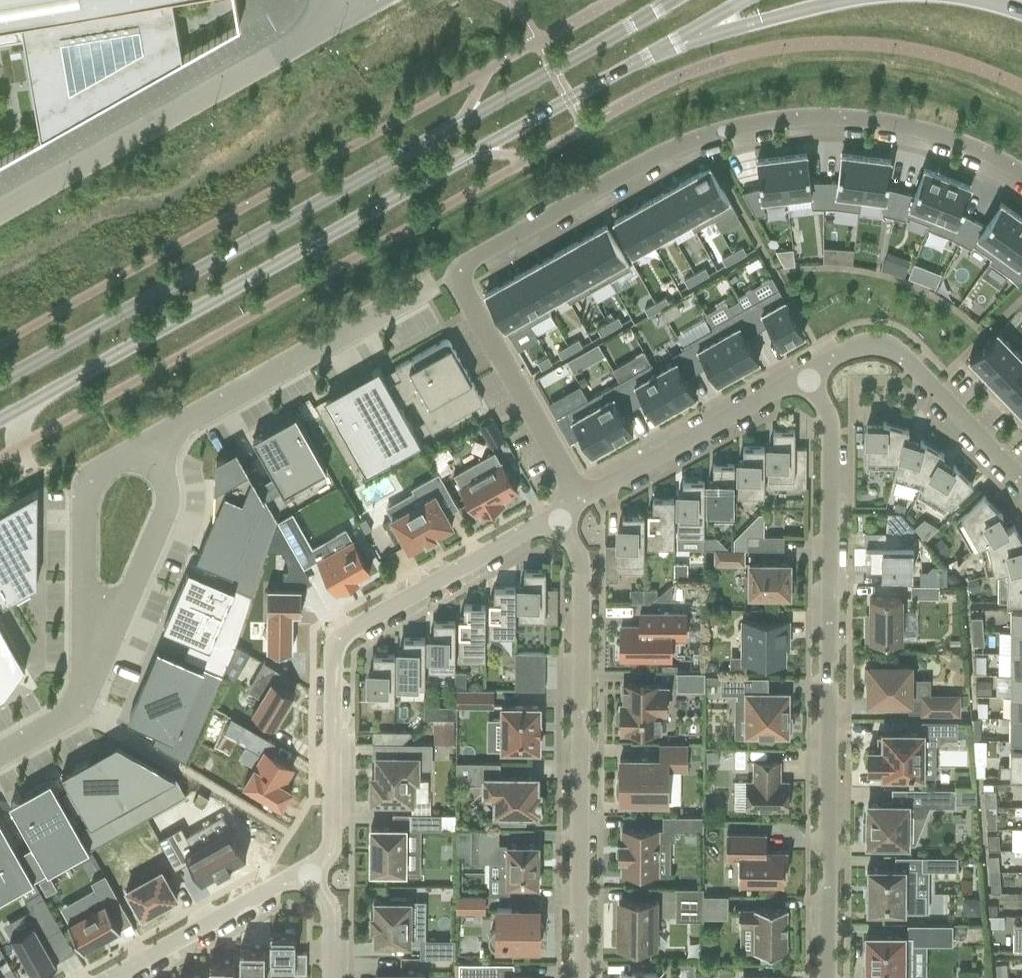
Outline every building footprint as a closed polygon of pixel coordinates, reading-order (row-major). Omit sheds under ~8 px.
[(20,16),(41,138),(183,58),(173,0),(0,0),(0,20),(20,16)] [(738,176),(752,175),(750,154),(736,156),(738,176)] [(787,202),(812,199),(812,208),(824,208),(824,181),(810,181),(806,154),(782,157),(787,202)] [(824,208),(835,208),(859,211),(866,157),(841,154),(838,181),(824,181),(824,208)] [(765,214),(764,205),(787,202),(782,157),(757,160),(760,188),(742,192),(756,216),(765,214)] [(861,202),(885,205),(882,214),(894,217),(901,191),(887,188),(891,160),(866,157),(859,211),(860,211),(861,202)] [(709,166),(704,168),(705,169),(690,178),(714,220),(733,209),(710,166),(709,167),(709,166)] [(907,216),(928,224),(927,228),(928,229),(948,177),(924,168),(914,195),(901,191),(894,217),(906,220),(907,216)] [(961,213),(971,187),(948,177),(928,229),(950,237),(960,243),(973,219),(961,213)] [(714,220),(690,178),(675,186),(675,185),(671,187),(695,230),(714,220)] [(666,190),(667,191),(652,199),(671,233),(689,222),(694,231),(695,230),(671,187),(666,190)] [(671,233),(652,199),(638,207),(637,206),(633,208),(652,243),(671,233)] [(971,248),(973,245),(991,258),(989,262),(990,262),(1021,218),(1001,203),(985,226),(973,219),(960,243),(971,248)] [(652,243),(633,208),(629,211),(629,212),(614,221),(633,254),(652,243)] [(1018,284),(1021,280),(1021,218),(990,262),(1010,276),(1018,284)] [(610,280),(630,268),(606,225),(585,237),(610,280)] [(577,241),(565,248),(590,291),(610,280),(585,237),(581,239),(582,241),(579,243),(577,241)] [(746,254),(743,247),(732,252),(736,259),(746,254)] [(570,302),(590,291),(565,248),(546,259),(570,302)] [(726,265),(736,259),(732,252),(722,258),(726,265)] [(884,255),(882,270),(906,274),(909,258),(884,255)] [(570,302),(546,259),(526,270),(550,313),(551,313),(549,309),(567,299),(569,303),(570,302)] [(911,263),(907,278),(936,285),(940,270),(911,263)] [(709,275),(705,268),(694,274),(698,281),(709,275)] [(550,313),(526,270),(506,281),(530,325),(550,313)] [(698,281),(694,274),(684,280),(688,287),(698,281)] [(506,281),(485,293),(509,336),(530,325),(506,281)] [(804,334),(778,289),(744,308),(757,331),(769,324),(781,347),(804,334)] [(659,310),(669,304),(666,297),(655,303),(659,310)] [(659,310),(655,303),(645,309),(649,316),(659,310)] [(757,331),(744,308),(712,326),(738,371),(759,360),(746,337),(757,331)] [(622,324),(618,317),(608,323),(612,330),(622,324)] [(612,330),(608,323),(597,329),(601,335),(612,330)] [(713,329),(682,346),(694,367),(696,371),(707,365),(717,383),(738,371),(712,326),(711,326),(713,329)] [(985,375),(1013,348),(997,332),(969,359),(969,360),(972,364),(973,363),(985,375)] [(582,346),(578,339),(568,345),(572,352),(582,346)] [(389,385),(401,405),(413,399),(431,432),(479,405),(480,405),(480,404),(481,404),(481,403),(481,402),(482,402),(482,401),(482,400),(482,399),(482,398),(481,398),(450,342),(449,342),(449,341),(448,341),(448,340),(447,340),(446,340),(445,340),(444,340),(443,340),(395,367),(401,378),(389,385)] [(572,352),(568,345),(557,351),(561,358),(572,352)] [(652,363),(651,364),(675,407),(696,395),(686,377),(696,371),(694,367),(682,346),(681,346),(683,349),(672,355),(675,361),(656,372),(652,363)] [(1021,369),(1021,358),(1013,348),(985,375),(997,387),(996,388),(999,391),(1021,369)] [(552,363),(548,356),(538,362),(542,369),(552,363)] [(575,356),(566,361),(572,372),(581,367),(575,356)] [(651,364),(619,381),(631,402),(634,407),(644,401),(654,419),(675,407),(651,364)] [(343,389),(344,389),(326,399),(333,412),(332,413),(366,473),(421,442),(401,405),(389,385),(379,367),(372,371),(373,372),(343,389)] [(1021,399),(1021,369),(999,391),(1002,395),(1003,394),(1015,406),(1021,399)] [(619,381),(588,399),(612,442),(633,431),(631,427),(623,413),(634,407),(631,402),(619,381)] [(588,399),(555,417),(570,443),(582,437),(591,454),(612,442),(588,399)] [(296,414),(252,438),(284,494),(327,469),(296,414)] [(504,439),(492,419),(479,426),(491,447),(504,439)] [(894,480),(908,429),(883,422),(883,426),(867,426),(866,468),(896,468),(893,480),(894,480)] [(906,440),(909,429),(908,429),(894,480),(921,488),(917,496),(943,453),(921,440),(920,444),(906,440)] [(794,448),(795,430),(773,430),(773,445),(768,445),(768,487),(806,487),(806,448),(794,448)] [(452,466),(446,444),(429,448),(435,471),(452,466)] [(764,494),(764,447),(743,447),(743,460),(738,460),(738,494),(764,494)] [(199,552),(196,559),(204,562),(232,574),(228,583),(227,583),(226,584),(253,596),(267,552),(278,521),(237,448),(216,460),(214,481),(215,481),(215,485),(215,489),(214,489),(213,498),(214,498),(214,502),(213,511),(216,512),(213,521),(214,522),(210,529),(208,535),(207,535),(206,536),(207,537),(203,547),(201,550),(200,550),(199,552)] [(517,491),(494,452),(453,475),(476,514),(479,513),(481,517),(487,513),(486,512),(496,506),(497,508),(504,504),(501,500),(517,491)] [(940,461),(944,454),(943,453),(917,496),(944,512),(973,484),(954,465),(952,468),(940,461)] [(734,511),(734,464),(713,464),(713,481),(708,481),(708,511),(734,511)] [(446,486),(439,473),(411,488),(420,503),(392,519),(409,550),(425,540),(426,542),(428,541),(428,540),(435,537),(437,536),(436,534),(452,525),(434,493),(446,486)] [(704,538),(704,481),(683,481),(683,492),(678,492),(677,538),(704,538)] [(0,511),(0,597),(3,603),(37,584),(38,489),(0,511)] [(999,516),(1003,514),(984,495),(955,524),(970,550),(1014,525),(1013,524),(1006,529),(999,516)] [(674,545),(674,498),(653,498),(653,511),(648,511),(647,545),(674,545)] [(293,512),(278,521),(303,565),(317,558),(337,593),(359,580),(358,577),(370,570),(353,540),(332,552),(325,540),(313,547),(293,512)] [(644,572),(644,515),(623,515),(623,526),(618,526),(617,545),(605,545),(605,581),(618,581),(619,572),(644,572)] [(923,519),(913,527),(924,540),(938,527),(923,519)] [(278,521),(267,552),(281,552),(287,562),(297,556),(278,521)] [(1014,525),(970,550),(971,551),(979,546),(986,574),(1021,565),(1021,539),(1014,525)] [(913,536),(909,532),(888,532),(887,547),(866,547),(866,568),(883,568),(883,573),(913,573),(913,536)] [(784,550),(784,536),(747,536),(747,550),(784,550)] [(704,549),(716,549),(729,549),(717,538),(704,538),(704,549)] [(744,549),(729,549),(716,549),(715,564),(743,564),(744,549)] [(778,563),(778,562),(761,562),(761,563),(750,563),(749,576),(745,576),(745,591),(749,591),(749,595),(789,595),(789,593),(793,593),(793,579),(789,579),(789,563),(778,563)] [(688,578),(688,564),(674,564),(674,578),(688,578)] [(986,574),(986,575),(998,572),(998,602),(1021,602),(1021,565),(986,574)] [(189,568),(163,627),(164,628),(170,630),(170,631),(191,640),(190,641),(191,641),(190,644),(189,645),(190,645),(190,646),(187,653),(185,656),(184,656),(183,658),(223,675),(235,647),(253,596),(226,584),(189,568)] [(545,588),(546,570),(524,570),(524,585),(519,585),(519,623),(557,623),(557,589),(545,588)] [(653,600),(672,601),(672,584),(657,597),(653,600)] [(939,598),(939,586),(911,585),(911,598),(939,598)] [(267,587),(267,643),(267,649),(292,649),(292,644),(293,644),(293,613),(301,613),(301,587),(267,587)] [(515,634),(515,587),(494,587),(494,601),(489,600),(489,634),(515,634)] [(653,600),(657,597),(657,590),(644,590),(644,603),(650,603),(653,600)] [(901,641),(901,597),(871,597),(871,622),(865,622),(865,641),(901,641)] [(485,662),(485,604),(464,604),(464,617),(459,617),(458,661),(485,662)] [(1011,609),(1011,631),(1021,631),(1021,609),(1011,609)] [(685,639),(685,613),(640,613),(640,627),(621,626),(621,660),(671,660),(671,639),(685,639)] [(983,631),(982,617),(971,617),(972,631),(983,631)] [(455,668),(455,621),(434,621),(434,636),(429,636),(428,668),(455,668)] [(789,637),(789,622),(742,621),(742,626),(738,630),(738,634),(742,638),(742,663),(767,663),(767,665),(779,665),(779,663),(785,663),(785,637),(789,637)] [(4,697),(5,696),(5,695),(3,691),(2,689),(3,688),(14,683),(19,675),(20,675),(26,668),(0,622),(0,699),(4,697)] [(984,645),(983,631),(972,631),(973,645),(984,645)] [(1011,631),(1010,653),(1021,653),(1021,631),(1011,631)] [(425,685),(425,638),(404,638),(404,649),(398,649),(398,685),(425,685)] [(158,648),(130,714),(160,727),(153,744),(185,763),(223,676),(158,648)] [(545,668),(545,653),(515,653),(515,668),(545,668)] [(1010,653),(1010,675),(1021,675),(1021,653),(1010,653)] [(395,702),(395,655),(374,655),(373,670),(368,670),(368,702),(395,702)] [(986,674),(987,656),(975,656),(975,674),(986,674)] [(264,661),(249,687),(263,695),(252,713),(275,726),(294,693),(281,685),(287,675),(264,661)] [(864,669),(864,681),(869,681),(869,701),(909,701),(909,713),(958,713),(958,697),(930,697),(910,696),(910,679),(910,665),(869,665),(869,669),(864,669)] [(515,690),(545,690),(545,668),(515,668),(515,690)] [(455,689),(457,689),(466,689),(466,672),(455,672),(455,689)] [(704,690),(705,672),(677,672),(676,690),(704,690)] [(1010,675),(1010,696),(1021,696),(1021,675),(1010,675)] [(749,693),(749,677),(721,677),(721,695),(737,695),(737,716),(745,716),(745,736),(760,737),(760,740),(773,740),(773,737),(788,737),(788,731),(792,731),(792,717),(788,717),(789,694),(749,693)] [(977,696),(991,696),(991,681),(977,681),(977,696)] [(660,687),(660,684),(628,684),(627,701),(623,701),(623,703),(620,703),(620,705),(618,707),(617,709),(616,711),(615,714),(615,716),(615,718),(616,721),(617,723),(618,725),(620,726),(620,728),(623,728),(623,731),(660,731),(660,712),(666,712),(667,687),(660,687)] [(494,690),(466,689),(457,689),(457,707),(494,707),(494,690)] [(1010,696),(1010,718),(1021,718),(1021,696),(1010,696)] [(540,722),(540,706),(502,706),(501,750),(539,750),(539,734),(540,734),(540,722)] [(1010,718),(1010,740),(1014,740),(1021,740),(1021,718),(1010,718)] [(957,739),(957,721),(922,721),(922,733),(883,733),(883,735),(877,735),(877,750),(868,750),(868,770),(883,771),(883,776),(922,776),(923,745),(940,745),(940,739),(957,739)] [(231,728),(217,751),(228,758),(242,734),(231,728)] [(251,764),(240,782),(243,783),(243,784),(280,806),(291,788),(282,783),(292,767),(268,752),(274,743),(252,730),(244,745),(260,755),(253,766),(251,764)] [(371,731),(371,743),(394,744),(394,732),(371,731)] [(410,735),(410,732),(394,732),(394,744),(401,744),(410,735)] [(1014,740),(1014,750),(1010,750),(1010,766),(1000,766),(1000,776),(1021,776),(1021,740),(1014,740)] [(71,768),(61,774),(85,816),(90,825),(82,829),(82,830),(81,829),(80,829),(91,849),(186,795),(185,793),(183,790),(182,790),(179,785),(177,782),(178,781),(178,780),(177,778),(176,776),(117,742),(112,750),(112,751),(105,764),(105,765),(98,753),(88,759),(89,760),(73,769),(72,769),(71,768)] [(686,771),(687,745),(660,744),(660,759),(620,758),(620,778),(618,778),(616,783),(616,793),(618,798),(619,798),(619,804),(667,804),(668,771),(686,771)] [(431,761),(431,745),(388,745),(388,757),(377,757),(377,769),(379,769),(379,778),(372,778),(372,802),(412,802),(412,779),(417,779),(418,761),(431,761)] [(704,749),(704,762),(713,762),(717,758),(717,749),(704,749)] [(780,782),(780,762),(754,761),(754,781),(747,781),(747,809),(788,810),(788,782),(780,782)] [(500,777),(500,763),(456,762),(456,778),(484,778),(484,795),(495,795),(495,814),(498,814),(498,824),(526,824),(526,814),(537,814),(537,811),(540,811),(540,808),(543,808),(543,796),(540,796),(540,793),(537,793),(537,777),(500,777)] [(976,776),(985,776),(984,763),(975,764),(976,776)] [(12,804),(11,804),(18,815),(16,816),(33,845),(20,853),(35,880),(90,849),(51,779),(24,795),(24,796),(12,803),(12,804)] [(928,789),(928,806),(931,806),(956,806),(956,802),(977,803),(977,789),(956,789),(928,789)] [(996,806),(995,791),(983,790),(985,806),(996,806)] [(203,808),(210,798),(199,792),(193,802),(203,808)] [(923,814),(923,805),(868,804),(868,822),(863,822),(863,839),(867,839),(867,844),(907,844),(907,815),(923,814)] [(998,829),(996,806),(985,806),(986,828),(998,829)] [(441,830),(441,815),(411,814),(411,829),(441,830)] [(703,831),(703,816),(663,816),(663,829),(622,829),(622,843),(619,843),(619,859),(622,859),(622,873),(638,873),(638,876),(652,876),(652,873),(658,873),(658,841),(675,841),(675,831),(703,831)] [(35,880),(20,853),(0,818),(0,900),(35,880)] [(181,826),(159,839),(175,869),(190,860),(202,881),(217,873),(218,874),(231,866),(231,865),(246,856),(230,827),(193,848),(189,840),(181,826)] [(374,828),(374,827),(371,827),(371,830),(371,843),(371,856),(371,869),(371,872),(374,872),(402,872),(405,872),(405,869),(405,830),(405,827),(402,827),(402,828),(374,828)] [(499,844),(499,830),(471,830),(471,855),(489,855),(488,862),(507,863),(506,885),(538,885),(539,870),(539,860),(539,844),(507,844),(499,844)] [(766,851),(766,834),(727,833),(727,858),(739,858),(739,884),(783,885),(783,875),(787,875),(787,851),(766,851)] [(1000,850),(999,835),(987,834),(988,850),(1000,850)] [(990,872),(999,871),(998,855),(988,856),(990,872)] [(958,871),(958,857),(922,856),(922,870),(958,871)] [(917,894),(917,868),(867,868),(867,885),(867,895),(867,912),(926,912),(926,894),(917,894)] [(128,888),(127,888),(127,890),(128,890),(142,915),(142,916),(144,916),(144,915),(176,897),(176,898),(177,897),(176,895),(162,870),(161,869),(160,870),(128,888)] [(69,922),(68,922),(83,950),(85,950),(84,949),(87,948),(117,931),(119,929),(119,930),(120,930),(121,929),(111,911),(122,904),(105,875),(91,882),(95,888),(80,896),(89,911),(69,922)] [(50,876),(39,882),(46,895),(57,889),(50,876)] [(1001,893),(1000,881),(990,881),(991,893),(1001,893)] [(703,896),(703,888),(676,888),(675,920),(703,921),(703,918),(703,896)] [(37,921),(10,936),(34,977),(57,964),(45,943),(43,939),(44,938),(62,928),(56,918),(41,891),(25,900),(37,921)] [(728,918),(728,896),(703,896),(703,918),(728,918)] [(406,901),(406,898),(389,898),(389,901),(375,901),(374,915),(371,915),(371,929),(374,929),(374,944),(410,944),(411,901),(406,901)] [(485,900),(485,898),(457,898),(457,909),(457,912),(484,912),(484,900),(485,900)] [(655,948),(655,900),(619,900),(619,948),(655,948)] [(540,913),(539,908),(534,908),(531,909),(530,909),(527,911),(525,912),(522,915),(511,910),(511,909),(497,909),(496,927),(495,928),(493,929),(492,930),(490,931),(489,933),(488,935),(488,937),(487,939),(488,941),(488,943),(489,945),(490,946),(492,948),(493,949),(495,950),(497,950),(499,950),(501,950),(503,950),(505,949),(507,948),(507,947),(539,947),(539,935),(540,935),(541,934),(542,933),(543,932),(544,931),(544,929),(544,928),(544,927),(544,925),(543,924),(542,923),(541,922),(540,922),(539,921),(539,913),(540,913)] [(787,953),(787,909),(755,908),(755,910),(739,910),(739,926),(755,926),(755,952),(787,953)] [(927,945),(953,945),(953,925),(907,924),(907,936),(868,936),(868,935),(867,935),(867,937),(867,977),(926,977),(927,945)] [(1014,925),(1013,952),(1021,952),(1021,925),(1014,925)] [(294,933),(294,930),(285,930),(285,933),(271,933),(271,934),(271,971),(271,973),(306,973),(307,952),(305,952),(295,952),(295,933),(294,933)] [(454,958),(455,940),(420,940),(420,958),(454,958)] [(264,945),(255,945),(255,948),(240,948),(240,977),(264,977),(265,950),(265,948),(264,948),(264,945)] [(760,955),(760,965),(773,965),(773,955),(760,955)] [(233,961),(224,961),(224,964),(210,964),(210,977),(234,977),(234,964),(233,964),(233,961)] [(489,964),(459,964),(459,977),(489,977),(489,964)] [(1007,964),(996,965),(997,977),(1009,977),(1007,964)]
